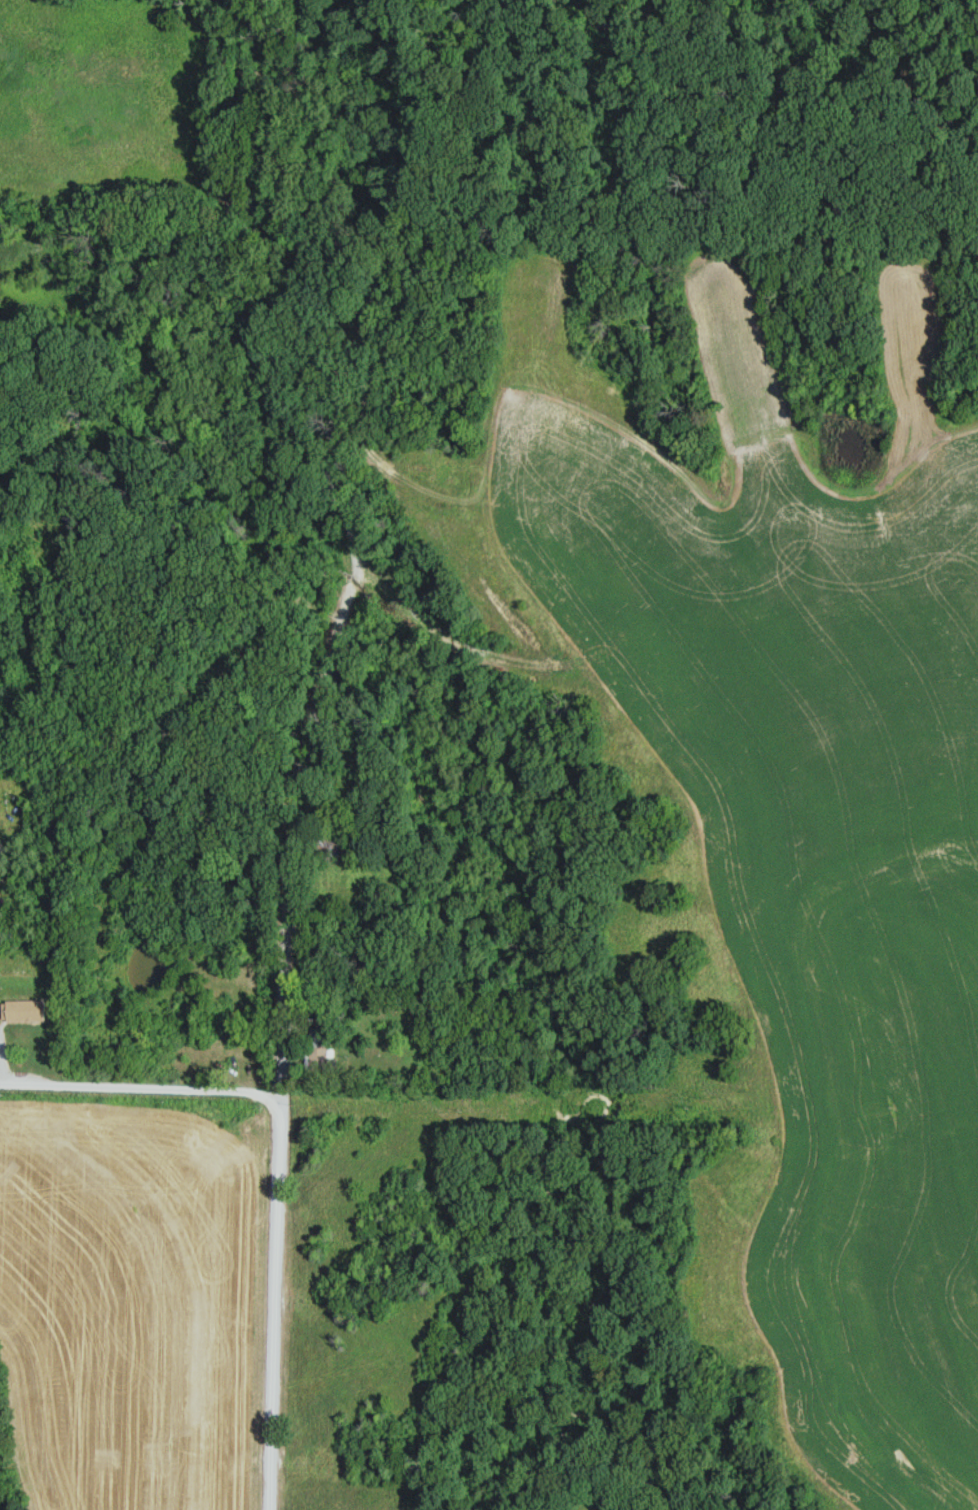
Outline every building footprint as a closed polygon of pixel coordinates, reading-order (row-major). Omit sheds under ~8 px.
[(46,1021),(46,1001),(2,1001),(2,1021),(46,1021)] [(335,1049),(326,1049),(326,1031),(317,1031),(317,1065),(335,1065),(335,1049)]
